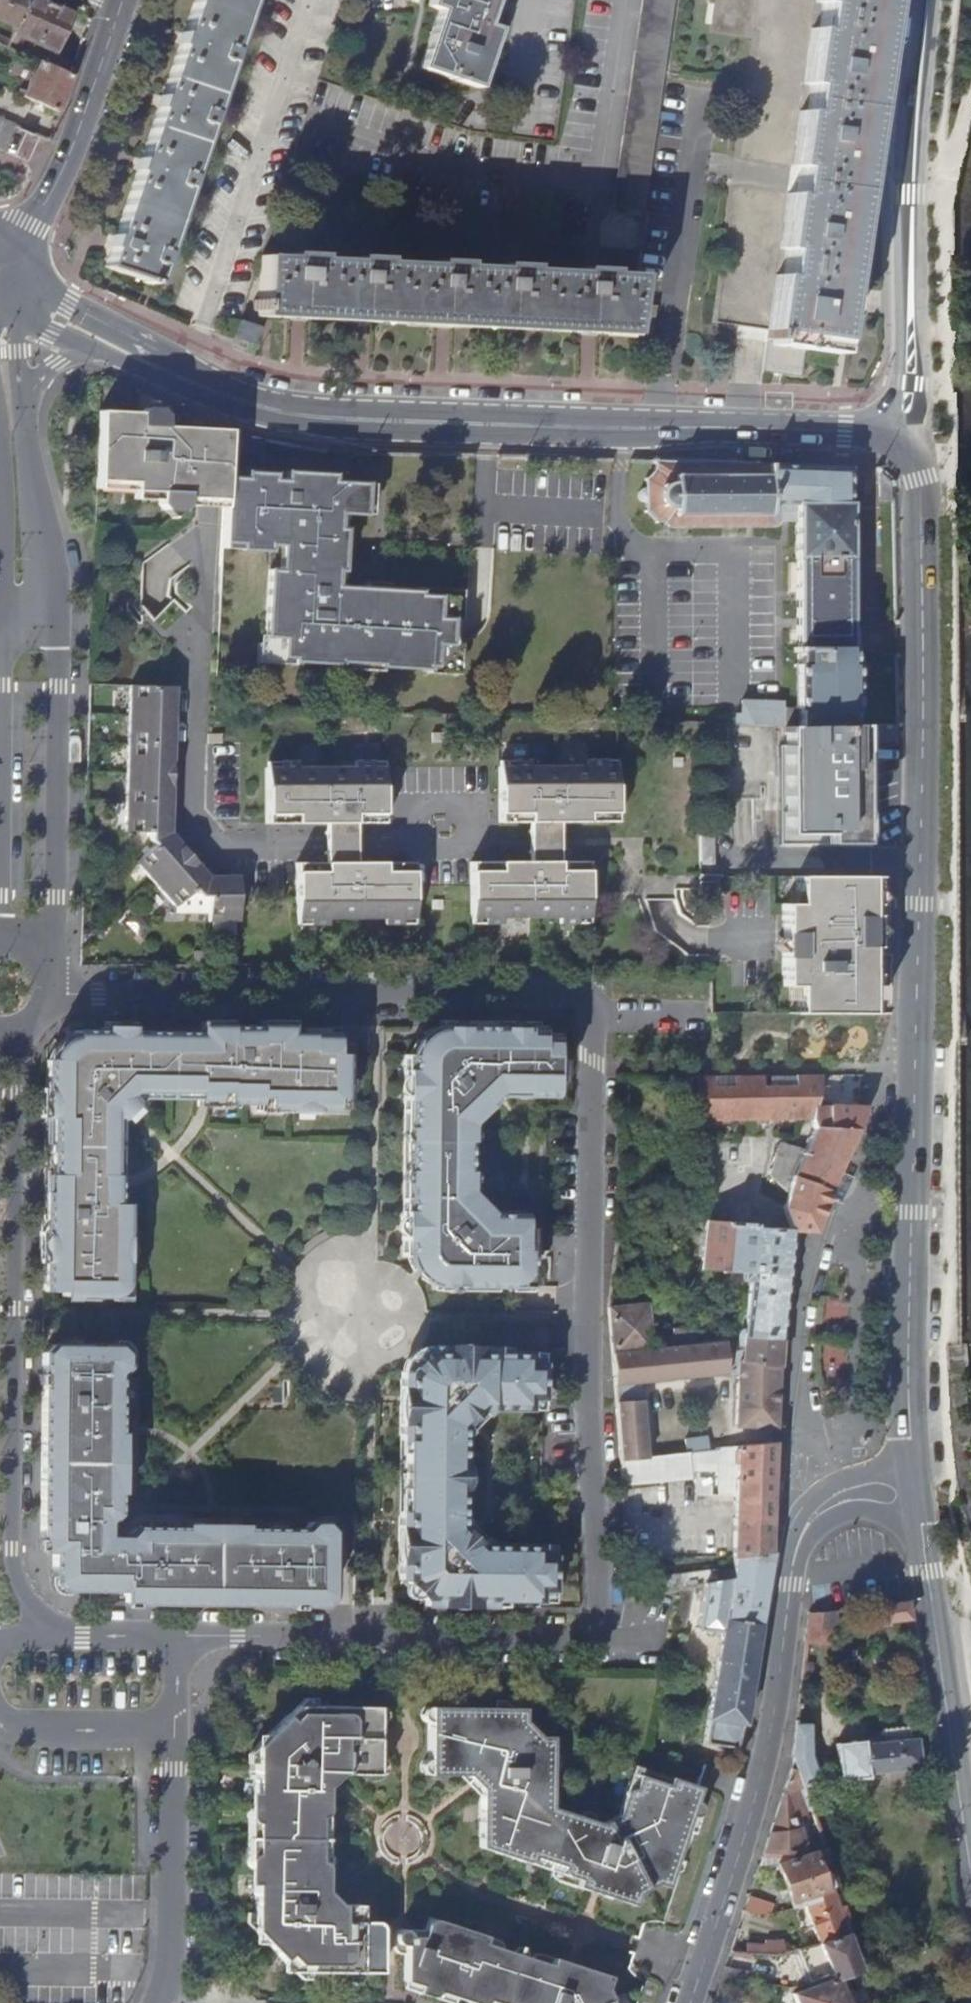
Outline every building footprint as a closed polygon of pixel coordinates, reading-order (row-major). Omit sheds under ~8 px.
[(19,29),(31,0),(0,0),(0,20),(19,29)] [(26,40),(55,53),(72,15),(40,0),(31,0),(19,29),(16,36),(26,40)] [(155,286),(251,0),(196,0),(182,40),(161,104),(139,170),(113,247),(105,269),(155,286)] [(479,90),(487,66),(498,31),(487,27),(495,2),(496,0),(431,0),(428,8),(441,13),(421,70),(479,90)] [(645,213),(664,83),(676,0),(643,0),(613,209),(645,213)] [(890,0),(817,0),(815,8),(822,9),(819,35),(812,33),(804,90),(811,91),(807,118),(800,118),(792,173),(800,173),(797,201),(789,200),(781,255),(787,256),(783,283),(777,283),(769,337),(737,332),(736,342),(751,344),(768,346),(764,376),(802,382),(808,354),(840,359),(848,300),(862,199),(864,185),(886,35),(888,21),(890,0)] [(22,50),(26,40),(16,36),(12,45),(22,50)] [(25,99),(59,115),(72,77),(40,63),(25,99)] [(16,127),(0,120),(0,149),(5,151),(16,127)] [(595,336),(628,337),(630,326),(632,303),(634,290),(636,276),(605,275),(605,271),(598,271),(592,270),(586,270),(579,270),(579,273),(526,270),(527,266),(518,266),(512,265),(507,265),(498,265),(498,268),(461,266),(461,263),(454,262),(446,262),(441,262),(433,261),(433,265),(381,262),(381,258),(373,258),(368,258),(361,257),(352,257),(352,260),(317,259),(317,254),(308,254),(301,254),(295,253),(287,253),(287,256),(278,256),(261,255),(257,319),(264,319),(267,320),(271,320),(290,321),(300,321),(310,322),(354,324),(361,324),(370,325),(435,328),(443,329),(450,329),(500,331),(509,332),(516,332),(580,335),(588,336),(595,336)] [(655,307),(632,303),(630,326),(651,329),(655,307)] [(236,327),(231,342),(252,349),(257,334),(236,327)] [(141,408),(137,411),(137,425),(162,426),(162,414),(162,410),(157,407),(146,407),(141,408)] [(98,410),(96,477),(132,478),(132,486),(158,487),(158,505),(163,512),(179,512),(185,507),(185,498),(195,498),(197,428),(162,426),(137,425),(137,411),(98,410)] [(226,451),(228,430),(212,429),(197,428),(195,498),(209,499),(224,500),(225,476),(225,466),(226,451)] [(263,437),(228,430),(226,451),(263,453),(263,448),(263,437)] [(848,476),(848,466),(653,460),(653,462),(654,470),(643,480),(642,487),(640,487),(637,489),(636,492),(636,496),(638,499),(642,500),(642,509),(652,520),(665,520),(665,523),(667,525),(670,526),(762,527),(767,527),(774,528),(776,527),(778,524),(778,521),(780,521),(785,521),(788,521),(795,521),(849,521),(848,480),(848,476)] [(245,477),(246,467),(225,466),(225,476),(245,477)] [(245,477),(225,476),(224,500),(222,543),(241,543),(240,551),(269,552),(270,545),(278,545),(277,564),(269,564),(266,564),(263,633),(258,633),(256,663),(293,665),(294,661),(338,663),(338,669),(380,671),(381,666),(427,668),(427,673),(458,674),(459,643),(450,643),(451,629),(451,617),(455,617),(456,594),(441,593),(441,591),(420,590),(420,585),(351,582),(337,581),(338,570),(342,570),(344,527),(338,527),(339,514),(345,514),(371,515),(373,481),(367,480),(367,478),(331,476),(331,470),(296,469),(286,468),(285,480),(272,479),(272,469),(246,467),(245,477)] [(849,521),(795,521),(795,562),(796,598),(796,603),(796,620),(796,625),(796,644),(796,708),(796,724),(849,724),(849,637),(849,630),(849,521)] [(222,550),(240,551),(241,543),(222,543),(222,550)] [(128,719),(173,720),(174,690),(128,689),(128,719)] [(762,724),(781,724),(781,702),(776,702),(741,701),(741,708),(735,708),(735,724),(762,724)] [(128,719),(127,748),(172,749),(173,720),(128,719)] [(781,724),(781,745),(778,745),(778,842),(872,844),(872,724),(849,724),(796,724),(781,724)] [(127,748),(126,777),(171,778),(172,749),(127,748)] [(500,824),(528,824),(558,824),(617,823),(617,766),(500,768),(500,824)] [(267,826),(325,826),(354,825),(386,825),(385,769),(267,770),(267,826)] [(171,778),(126,777),(126,808),(170,809),(171,778)] [(149,836),(170,837),(170,809),(126,808),(125,835),(149,836)] [(558,842),(558,824),(528,824),(529,842),(529,862),(559,862),(558,842)] [(355,845),(354,825),(325,826),(325,846),(326,864),(355,864),(355,845)] [(155,889),(189,857),(170,837),(149,836),(149,844),(154,850),(135,867),(155,889)] [(210,900),(210,879),(189,857),(155,889),(175,911),(193,894),(199,900),(210,900)] [(589,861),(559,862),(529,862),(471,863),(471,919),(589,918),(589,861)] [(414,863),(355,864),(326,864),(296,864),(296,920),(414,919),(414,863)] [(240,924),(240,906),(240,891),(240,879),(210,879),(210,900),(210,925),(240,924)] [(840,917),(866,917),(867,879),(795,879),(795,906),(781,906),(781,926),(840,926),(840,917)] [(252,890),(240,891),(240,906),(252,906),(252,890)] [(193,894),(175,911),(210,925),(210,900),(199,900),(193,894)] [(781,933),(781,945),(839,945),(839,962),(866,962),(866,933),(866,917),(840,917),(840,926),(781,926),(781,933)] [(794,1013),(819,1013),(865,1014),(866,962),(839,962),(839,945),(781,945),(780,987),(794,988),(794,1013)] [(489,1288),(522,1288),(522,1274),(528,1274),(529,1229),(523,1229),(522,1216),(487,1215),(472,1197),(466,1198),(467,1118),(476,1118),(495,1100),(496,1091),(523,1090),(523,1097),(552,1096),(553,1044),(539,1043),(540,1037),(525,1037),(524,1029),(437,1028),(437,1034),(413,1057),(403,1057),(403,1115),(407,1114),(407,1213),(402,1212),(402,1243),(406,1243),(406,1257),(413,1257),(435,1281),(436,1287),(469,1287),(473,1293),(483,1293),(489,1288)] [(316,1055),(305,1055),(305,1038),(286,1038),(285,1033),(283,1031),(280,1029),(218,1029),(218,1035),(208,1035),(209,1058),(199,1058),(199,1035),(131,1036),(131,1043),(123,1042),(123,1032),(103,1032),(103,1035),(75,1035),(76,1039),(73,1043),(85,1057),(77,1065),(63,1051),(51,1064),(47,1063),(46,1122),(52,1122),(52,1164),(46,1164),(46,1173),(51,1173),(51,1179),(62,1179),(63,1190),(46,1190),(44,1247),(49,1247),(49,1265),(44,1265),(44,1295),(63,1295),(63,1299),(77,1299),(80,1295),(90,1295),(94,1300),(115,1300),(119,1299),(121,1296),(122,1292),(122,1268),(125,1268),(125,1225),(124,1220),(121,1218),(117,1217),(118,1192),(98,1192),(98,1180),(112,1180),(112,1172),(118,1172),(118,1152),(112,1152),(113,1123),(118,1123),(121,1121),(100,1100),(108,1093),(125,1110),(133,1102),(147,1102),(147,1093),(168,1093),(168,1096),(199,1096),(199,1083),(207,1083),(207,1111),(229,1111),(229,1105),(259,1106),(259,1101),(269,1101),(269,1111),(300,1111),(299,1105),(316,1105),(316,1111),(346,1111),(346,1074),(342,1074),(342,1055),(316,1055)] [(305,1055),(316,1055),(332,1055),(332,1029),(305,1029),(305,1038),(305,1055)] [(857,1130),(858,1128),(827,1128),(827,1107),(815,1107),(821,1078),(822,1075),(794,1076),(794,1085),(762,1085),(762,1076),(696,1076),(699,1120),(812,1119),(814,1127),(804,1148),(781,1142),(770,1176),(786,1195),(783,1206),(782,1209),(789,1231),(792,1231),(813,1232),(824,1204),(846,1153),(857,1130)] [(848,1107),(859,1082),(821,1078),(815,1107),(827,1107),(848,1107)] [(864,1107),(848,1107),(827,1107),(827,1128),(858,1128),(864,1107)] [(682,1217),(692,1218),(705,1219),(706,1209),(681,1211),(682,1217)] [(692,1218),(682,1217),(683,1231),(693,1230),(692,1218)] [(785,1296),(792,1231),(789,1231),(755,1229),(752,1224),(705,1219),(701,1270),(749,1274),(743,1334),(780,1339),(785,1296)] [(608,1318),(611,1352),(650,1348),(646,1304),(607,1308),(608,1318)] [(672,1346),(694,1344),(694,1337),(693,1325),(671,1327),(672,1346)] [(777,1367),(780,1339),(743,1334),(742,1339),(740,1363),(777,1367)] [(694,1344),(717,1341),(716,1335),(694,1337),(694,1344)] [(777,1370),(777,1367),(740,1363),(742,1339),(717,1341),(694,1344),(672,1346),(650,1348),(611,1352),(620,1461),(664,1454),(664,1447),(663,1444),(645,1443),(640,1382),(737,1373),(735,1427),(775,1428),(777,1370)] [(231,1534),(194,1533),(188,1534),(180,1525),(138,1525),(130,1534),(119,1534),(114,1529),(112,1526),(113,1518),(120,1512),(121,1498),(113,1491),(113,1482),(112,1445),(112,1429),(122,1423),(122,1381),(123,1371),(128,1365),(130,1350),(122,1342),(55,1341),(48,1348),(48,1371),(58,1371),(57,1381),(47,1381),(46,1538),(52,1538),(51,1548),(59,1548),(59,1574),(66,1574),(71,1581),(71,1588),(130,1588),(129,1594),(140,1594),(140,1599),(295,1601),(295,1591),(305,1591),(305,1602),(327,1603),(336,1595),(336,1527),(328,1519),(315,1519),(307,1527),(296,1527),(256,1526),(250,1534),(231,1534)] [(529,1399),(542,1398),(542,1364),(529,1365),(529,1353),(494,1353),(489,1347),(431,1347),(425,1351),(425,1360),(413,1372),(405,1372),(400,1376),(400,1435),(404,1441),(403,1511),(398,1516),(397,1574),(401,1578),(411,1579),(423,1592),(423,1600),(429,1606),(487,1605),(491,1600),(537,1601),(538,1590),(550,1591),(551,1555),(539,1555),(539,1544),(471,1543),(468,1546),(456,1535),(460,1530),(462,1423),(458,1419),(469,1409),(529,1409),(529,1399)] [(718,1448),(724,1448),(723,1435),(695,1438),(695,1451),(698,1450),(718,1448)] [(689,1451),(695,1451),(695,1438),(673,1441),(673,1447),(664,1447),(664,1454),(689,1451)] [(734,1488),(733,1520),(769,1515),(772,1442),(737,1446),(734,1486),(734,1488)] [(121,1445),(112,1445),(113,1482),(121,1482),(121,1445)] [(737,1446),(724,1448),(718,1448),(717,1463),(717,1488),(734,1488),(734,1486),(737,1446)] [(718,1448),(698,1450),(698,1465),(717,1463),(718,1448)] [(698,1450),(695,1451),(689,1451),(691,1470),(698,1469),(698,1465),(698,1450)] [(689,1451),(664,1454),(620,1461),(622,1483),(691,1476),(691,1470),(689,1451)] [(768,1552),(769,1515),(733,1520),(733,1541),(733,1556),(768,1552)] [(231,1523),(194,1523),(194,1533),(231,1534),(231,1523)] [(771,1552),(768,1552),(733,1556),(734,1578),(726,1580),(731,1582),(725,1621),(759,1626),(771,1552)] [(682,1591),(704,1585),(714,1583),(712,1572),(629,1589),(629,1600),(682,1591)] [(744,1724),(759,1626),(725,1621),(731,1582),(726,1580),(714,1583),(704,1585),(695,1630),(722,1632),(703,1743),(735,1749),(741,1724),(744,1724)] [(907,1601),(873,1605),(875,1622),(910,1619),(907,1601)] [(808,1612),(806,1633),(805,1644),(815,1645),(830,1646),(833,1609),(808,1612)] [(378,1774),(379,1707),(297,1706),(256,1745),(256,1807),(253,1807),(249,1809),(247,1811),(247,1816),(248,1820),(251,1822),(256,1823),(256,1856),(249,1857),(247,1860),(247,1865),(248,1868),(250,1871),(255,1871),(253,1933),(291,1976),(365,1975),(380,1975),(381,1942),(381,1928),(377,1925),(362,1924),(361,1907),(337,1907),(324,1893),(327,1788),(340,1774),(378,1774)] [(512,1708),(433,1708),(433,1776),(471,1776),(482,1788),(483,1849),(530,1863),(535,1858),(545,1861),(544,1869),(558,1872),(556,1880),(585,1890),(601,1895),(622,1901),(673,1874),(691,1817),(696,1817),(700,1815),(702,1812),(702,1808),(699,1805),(694,1801),(699,1786),(634,1765),(617,1814),(603,1823),(594,1822),(594,1816),(592,1813),(588,1811),(584,1811),(581,1817),(549,1806),(550,1747),(512,1708)] [(792,1757),(793,1760),(810,1809),(824,1810),(809,1758),(807,1726),(795,1725),(792,1757)] [(867,1774),(918,1768),(914,1740),(910,1740),(908,1729),(904,1727),(882,1730),(878,1734),(879,1744),(863,1746),(862,1742),(835,1746),(840,1782),(867,1778),(867,1774)] [(785,1787),(761,1857),(775,1857),(778,1864),(824,1850),(818,1833),(800,1839),(795,1823),(807,1818),(790,1770),(785,1787)] [(824,1850),(778,1864),(777,1864),(792,1908),(804,1905),(801,1897),(830,1888),(826,1874),(820,1876),(817,1866),(828,1862),(824,1850)] [(833,1895),(830,1888),(801,1897),(804,1905),(818,1942),(846,1934),(833,1895)] [(749,1896),(744,1911),(759,1916),(769,1914),(770,1904),(749,1896)] [(425,1918),(419,1936),(407,1936),(403,1934),(398,1934),(395,1936),(393,1940),(393,1951),(395,1955),(398,1957),(403,1958),(403,1982),(416,1987),(415,1995),(428,1999),(432,1998),(435,1996),(436,1994),(464,2002),(612,2002),(597,1974),(548,1957),(544,1958),(541,1960),(539,1963),(490,1947),(490,1940),(488,1938),(425,1918)] [(846,1934),(818,1942),(796,1949),(809,1981),(811,1987),(836,1977),(837,1980),(859,1972),(858,1967),(846,1934)] [(777,1954),(784,1952),(783,1940),(765,1941),(766,1954),(777,1954)] [(811,1987),(793,1994),(796,2002),(847,2002),(837,1980),(836,1977),(811,1987)]
